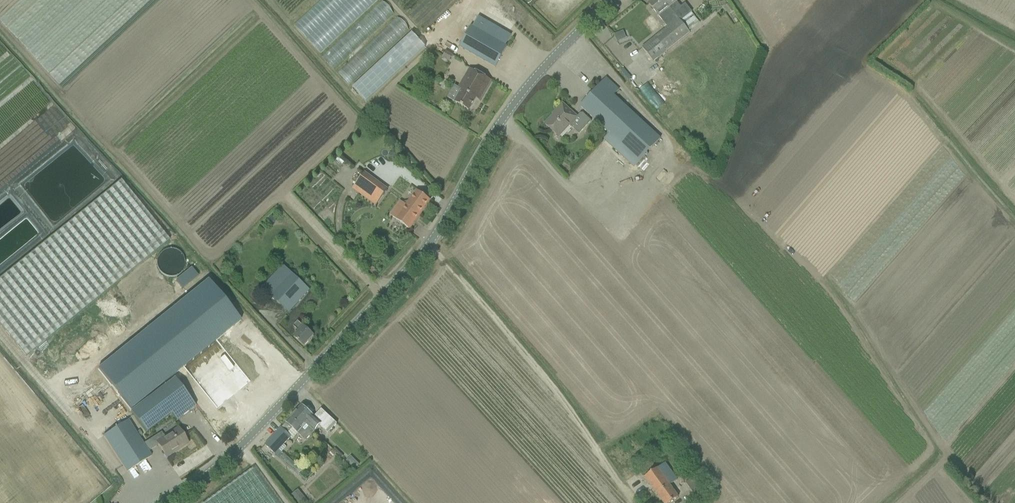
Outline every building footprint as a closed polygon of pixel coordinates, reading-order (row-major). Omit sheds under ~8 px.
[(384,2),(383,0),(328,0),(298,27),(324,56),(384,2)] [(661,56),(689,34),(687,31),(688,31),(662,0),(654,0),(649,4),(663,22),(665,21),(669,26),(642,48),(654,62),(661,56)] [(688,31),(698,23),(690,13),(691,13),(685,5),(681,9),(676,2),(679,0),(662,0),(688,31)] [(729,4),(724,8),(729,15),(734,11),(729,4)] [(459,48),(486,63),(495,68),(507,47),(505,46),(511,36),(479,18),(473,28),(471,27),(459,48)] [(339,72),(375,35),(363,23),(358,27),(361,30),(329,63),(339,72)] [(412,34),(353,88),(366,102),(425,48),(412,34)] [(616,44),(608,46),(610,53),(617,51),(616,44)] [(446,52),(443,58),(449,61),(452,55),(446,52)] [(623,60),(618,64),(622,68),(627,65),(623,60)] [(454,102),(460,106),(469,111),(476,99),(479,101),(490,81),(491,82),(491,81),(483,76),(472,70),(469,68),(457,89),(461,91),(454,102)] [(610,134),(604,140),(634,167),(660,139),(614,96),(619,90),(606,78),(581,106),(580,107),(610,134)] [(652,84),(644,91),(678,135),(686,129),(652,84)] [(577,118),(570,111),(563,104),(556,111),(557,112),(555,115),(554,114),(545,124),(559,137),(569,126),(570,127),(571,126),(579,133),(591,121),(582,113),(577,118)] [(354,189),(374,204),(376,205),(387,190),(385,189),(364,174),(354,189)] [(0,278),(0,326),(26,357),(169,241),(120,181),(0,278)] [(429,200),(418,192),(407,206),(400,201),(390,215),(408,229),(429,200)] [(310,291),(302,284),(283,266),(262,288),(272,297),(281,306),(289,313),(310,291)] [(131,411),(241,321),(208,280),(98,370),(131,411)] [(314,336),(298,321),(293,326),(299,332),(294,337),(304,347),(314,336)] [(175,379),(130,412),(146,433),(171,414),(176,421),(195,406),(175,379)] [(302,406),(286,423),(292,429),(298,434),(306,441),(314,432),(319,426),(328,434),(337,424),(321,410),(314,417),(313,417),(309,412),(302,406)] [(148,452),(143,444),(128,421),(103,436),(121,464),(127,473),(151,457),(148,452)] [(281,428),(265,445),(272,452),(279,459),(284,453),(279,450),(281,448),(284,451),(286,448),(283,446),(291,438),(293,439),(298,434),(292,429),(286,423),(282,427),(281,428)] [(148,452),(158,445),(166,458),(173,453),(172,451),(186,442),(187,444),(188,444),(178,428),(165,437),(161,432),(143,444),(148,452)] [(328,455),(331,458),(337,453),(334,450),(328,455)] [(674,501),(678,498),(669,486),(677,480),(671,471),(665,463),(645,478),(663,502),(671,502),(674,501)] [(253,469),(207,502),(278,502),(253,469)] [(686,483),(698,500),(708,493),(696,476),(686,483)] [(291,495),(297,502),(308,502),(298,490),(291,495)] [(148,499),(145,494),(125,502),(139,502),(148,499)]
